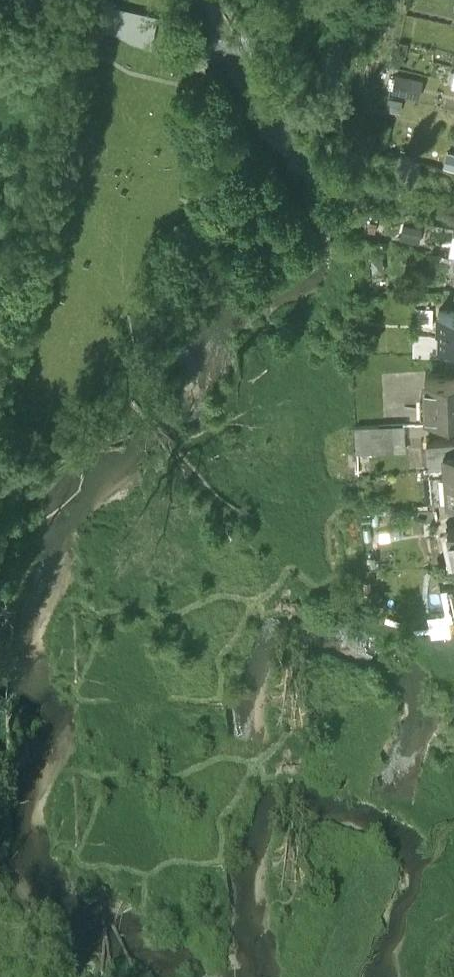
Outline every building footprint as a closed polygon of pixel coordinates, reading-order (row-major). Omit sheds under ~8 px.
[(415,165),(420,147),(393,141),(389,158),(415,165)] [(453,266),(453,264),(447,263),(445,269),(453,271),(453,266)] [(433,382),(433,399),(435,399),(435,416),(440,416),(453,416),(453,382),(433,382)] [(440,416),(435,416),(417,415),(417,436),(439,436),(440,416)] [(419,452),(421,489),(453,487),(453,450),(419,452)] [(350,520),(351,534),(375,532),(373,506),(349,508),(350,520)] [(452,524),(451,515),(422,517),(424,550),(453,548),(453,524),(452,524)] [(424,550),(426,577),(453,575),(453,548),(424,550)] [(444,604),(451,636),(453,635),(453,602),(444,604)]
